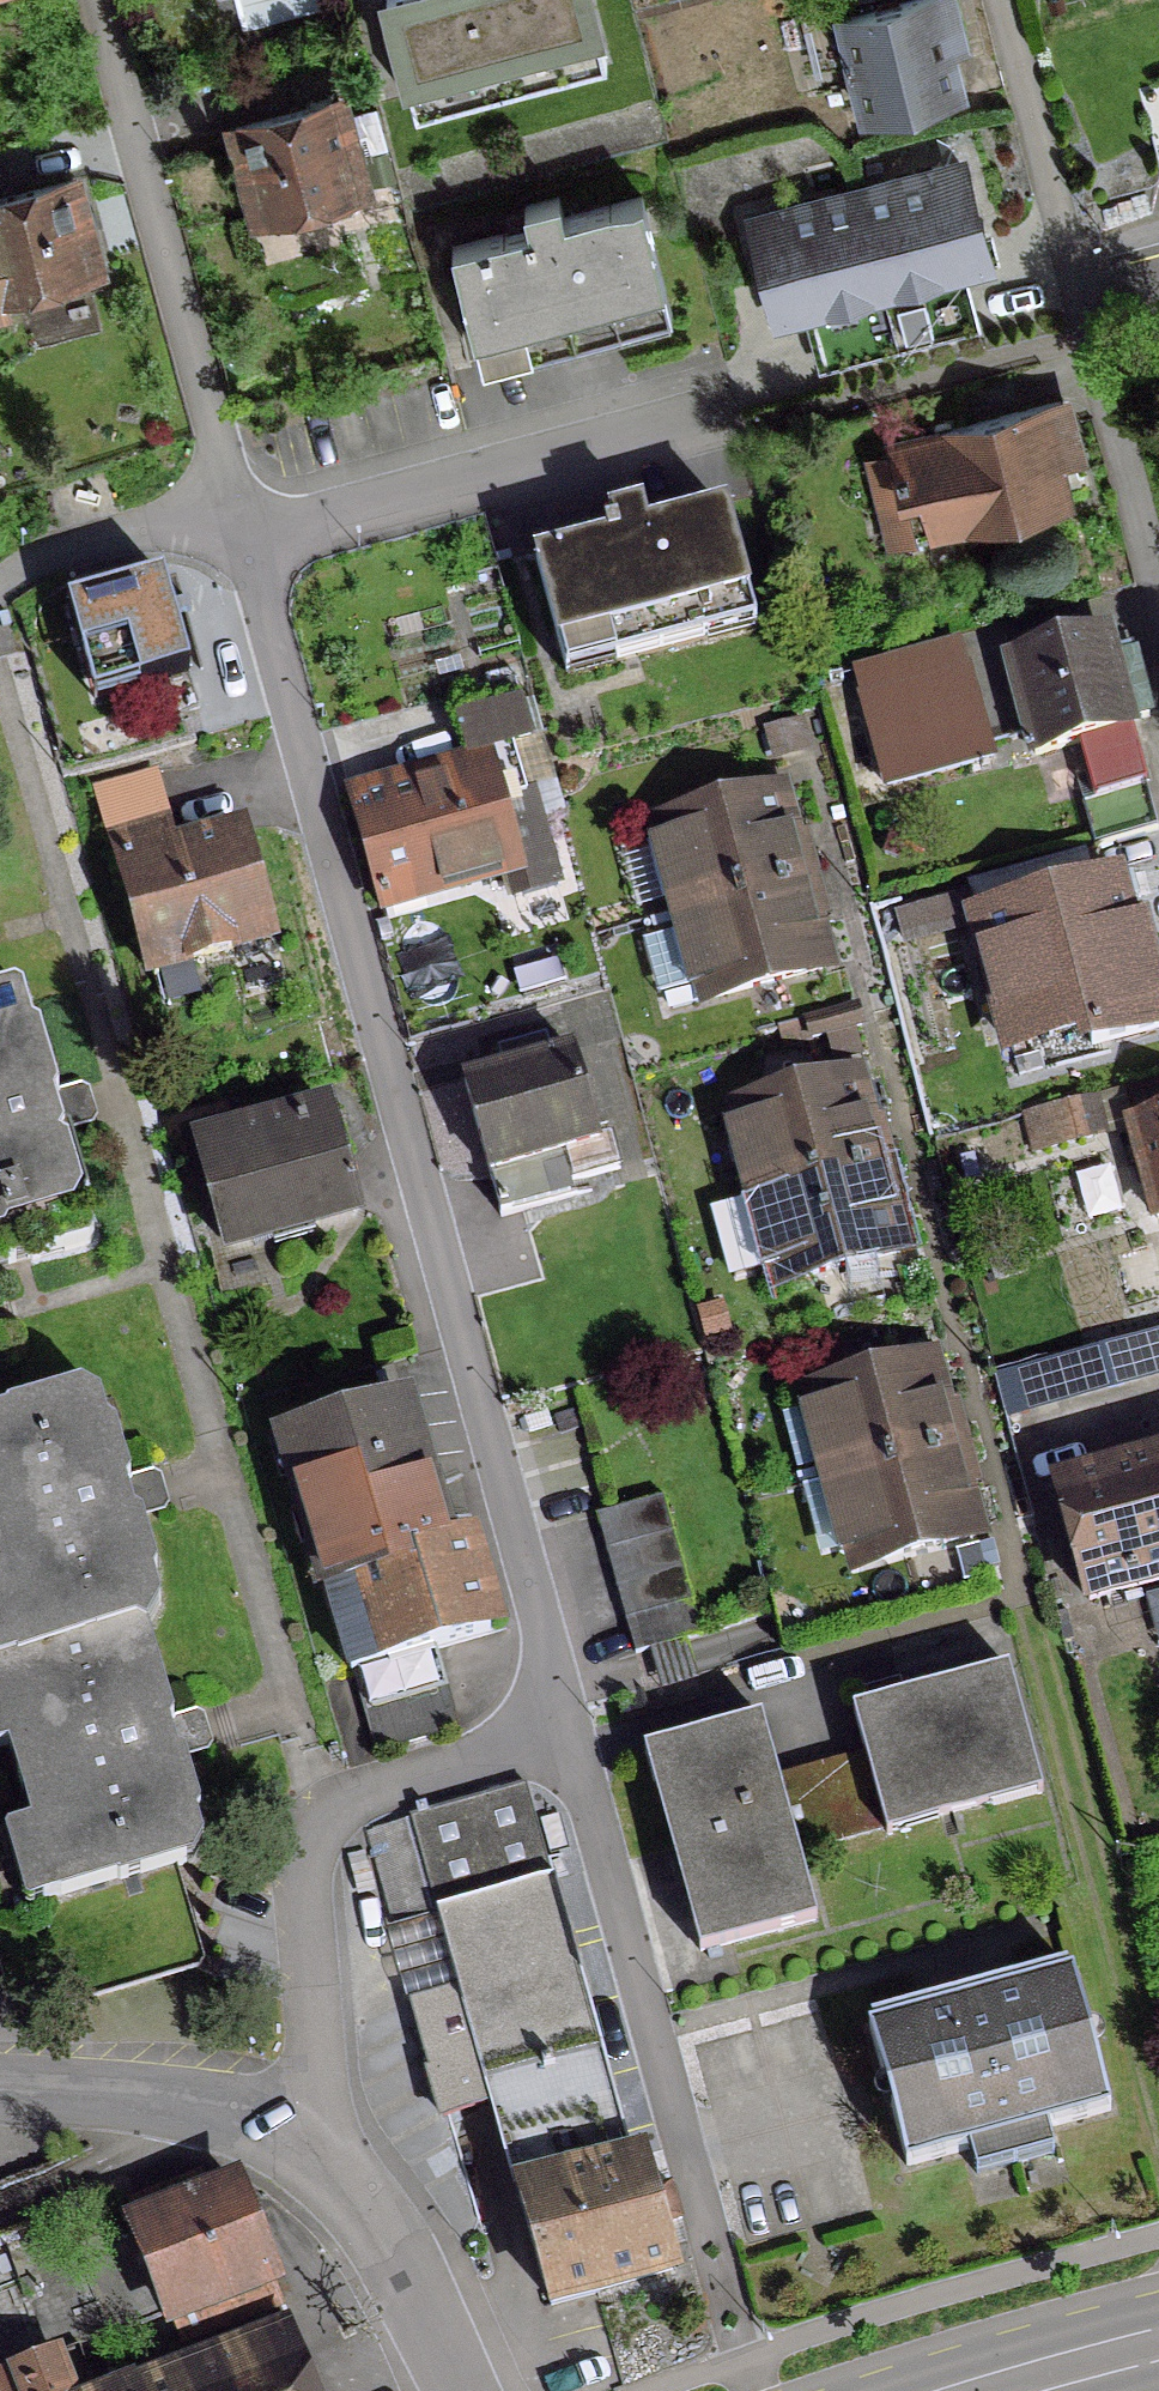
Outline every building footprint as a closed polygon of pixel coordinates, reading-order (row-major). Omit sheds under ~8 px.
[(406,94),(455,81),(459,98),(550,74),(546,58),(594,45),(582,0),(382,0),(406,94)] [(835,21),(860,121),(954,96),(942,51),(957,47),(947,8),(933,11),(930,0),(917,0),(835,21)] [(332,102),(229,130),(253,220),(313,204),(323,212),(343,207),(349,194),(357,192),(332,102)] [(955,168),(851,196),(893,352),(963,333),(946,270),(980,261),(955,168)] [(91,271),(67,183),(0,201),(0,296),(91,271)] [(824,370),(893,352),(851,196),(747,224),(772,317),(807,308),(824,370)] [(524,228),(445,248),(475,363),(665,313),(636,199),(558,219),(553,199),(518,208),(524,228)] [(883,449),(908,545),(1061,504),(1050,463),(1070,458),(1055,403),(883,449)] [(601,544),(530,563),(560,678),(750,629),(720,514),(641,534),(635,513),(604,521),(607,533),(599,535),(601,544)] [(184,676),(158,579),(62,606),(88,702),(184,676)] [(1099,635),(1004,660),(1029,757),(1074,745),(1089,801),(1140,787),(1123,723),(1143,718),(1128,661),(1108,667),(1099,635)] [(882,790),(985,763),(960,673),(857,700),(882,790)] [(471,772),(345,808),(374,909),(502,873),(510,899),(552,887),(535,824),(557,818),(534,738),(525,740),(515,705),(456,722),(471,772)] [(769,759),(795,752),(789,725),(762,732),(769,759)] [(98,831),(107,829),(146,972),(262,940),(234,835),(169,853),(148,775),(87,791),(98,831)] [(772,793),(656,824),(679,912),(796,881),(772,793)] [(1124,925),(1112,878),(1023,902),(1017,882),(963,897),(995,1016),(1072,996),(1086,1047),(1158,1028),(1158,1024),(1132,923),(1124,925)] [(796,881),(679,912),(703,1001),(820,970),(796,881)] [(23,1261),(26,1263),(83,1246),(88,1238),(78,1204),(82,1197),(64,1134),(57,1130),(48,1102),(52,1094),(34,1031),(27,1027),(17,994),(9,989),(0,992),(0,1268),(23,1261)] [(510,1068),(458,1082),(495,1217),(567,1197),(564,1185),(614,1171),(606,1141),(592,1144),(567,1053),(545,1059),(540,1040),(505,1049),(510,1068)] [(848,1076),(731,1107),(755,1196),(872,1165),(848,1076)] [(1126,1125),(1151,1222),(1158,1220),(1158,1081),(1124,1091),(1127,1103),(1122,1104),(1127,1125),(1126,1125)] [(1079,1102),(1019,1118),(1028,1153),(1089,1137),(1079,1102)] [(323,1116),(194,1151),(220,1246),(349,1211),(323,1116)] [(872,1165),(755,1196),(779,1285),(895,1254),(872,1165)] [(1119,1348),(1056,1366),(1063,1392),(1126,1375),(1119,1348)] [(807,1390),(831,1480),(947,1448),(923,1359),(807,1390)] [(12,1661),(132,1626),(141,1631),(154,1607),(147,1581),(151,1573),(136,1521),(129,1519),(119,1487),(124,1481),(109,1429),(101,1425),(94,1399),(75,1389),(2,1410),(0,1413),(0,1619),(12,1661)] [(397,1399),(277,1434),(372,1754),(450,1731),(426,1650),(484,1633),(456,1537),(439,1541),(397,1399)] [(947,1448),(831,1480),(854,1568),(970,1537),(947,1448)] [(1149,1461),(1158,1498),(1158,1458),(1149,1461)] [(1158,1582),(1158,1498),(1149,1461),(1050,1489),(1083,1603),(1158,1582)] [(657,1500),(591,1518),(629,1656),(695,1638),(657,1500)] [(32,1823),(54,1899),(110,1883),(115,1886),(187,1865),(197,1845),(190,1820),(194,1813),(179,1760),(171,1756),(163,1729),(168,1721),(141,1631),(132,1626),(12,1661),(0,1664),(0,1713),(9,1746),(0,1749),(22,1826),(32,1823)] [(847,1713),(860,1760),(878,1829),(879,1833),(1036,1791),(1003,1671),(847,1713)] [(756,1720),(642,1751),(698,1954),(811,1923),(785,1835),(803,1830),(808,1848),(878,1829),(860,1760),(790,1779),(796,1802),(778,1807),(756,1720)] [(514,2191),(512,2191),(544,2306),(669,2271),(638,2158),(608,2166),(601,2141),(615,2137),(520,1785),(404,1818),(452,1989),(406,2002),(438,2121),(491,2106),(514,2191)] [(897,2109),(885,2112),(901,2169),(964,2152),(971,2177),(1048,2156),(1041,2131),(1105,2113),(1089,2057),(1077,2060),(1071,2036),(1083,2032),(1067,1975),(971,2002),(978,2027),(966,2031),(959,2005),(863,2031),(878,2088),(890,2085),(897,2109)] [(144,2222),(129,2228),(164,2315),(264,2276),(230,2188),(194,2202),(186,2181),(136,2201),(144,2222)] [(287,2335),(141,2390),(309,2390),(287,2335)] [(49,2354),(28,2362),(40,2390),(62,2390),(49,2354)] [(28,2362),(0,2374),(0,2390),(40,2390),(28,2362)]
